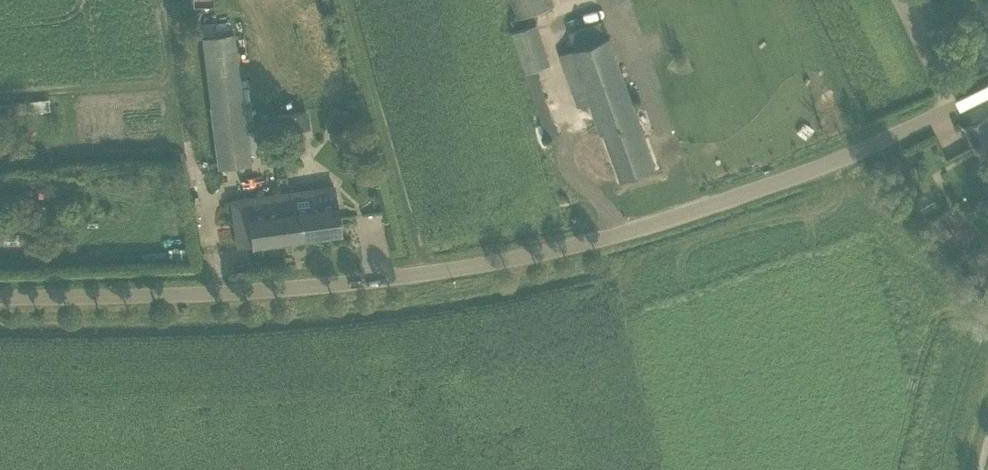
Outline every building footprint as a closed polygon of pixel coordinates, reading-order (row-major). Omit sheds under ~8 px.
[(519,17),(554,6),(552,0),(514,0),(519,17)] [(514,31),(527,71),(550,64),(537,24),(514,31)] [(202,37),(219,169),(251,164),(249,155),(246,129),(234,33),(202,37)] [(604,131),(621,179),(656,166),(610,36),(560,54),(578,106),(590,102),(601,132),(604,131)] [(275,115),(278,132),(308,127),(306,110),(275,115)] [(967,127),(978,148),(987,143),(987,116),(967,127)] [(246,129),(249,155),(262,153),(259,128),(246,129)] [(290,191),(297,241),(340,235),(336,201),(312,204),(310,188),(290,191)] [(246,197),(253,247),(297,241),(290,191),(246,197)]
